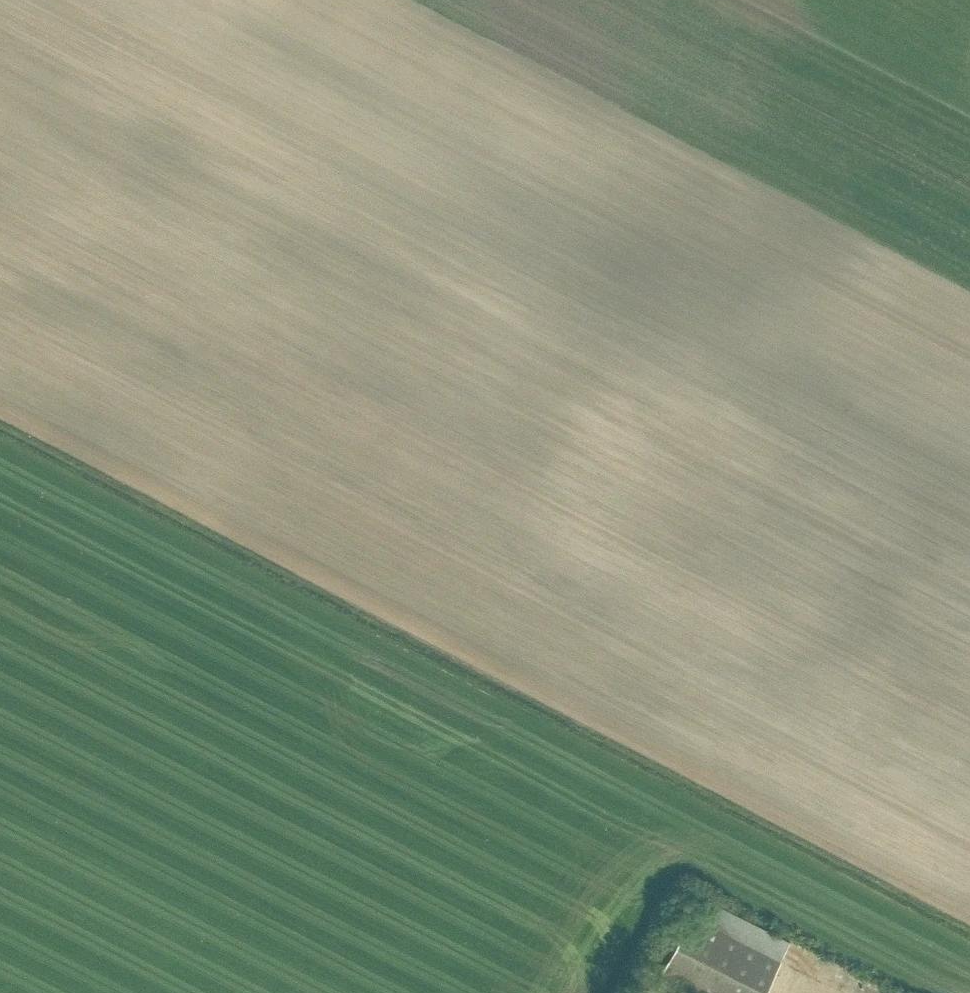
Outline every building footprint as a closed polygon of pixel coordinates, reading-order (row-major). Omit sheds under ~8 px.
[(663,971),(706,992),(766,992),(784,957),(693,911),(663,971)]
